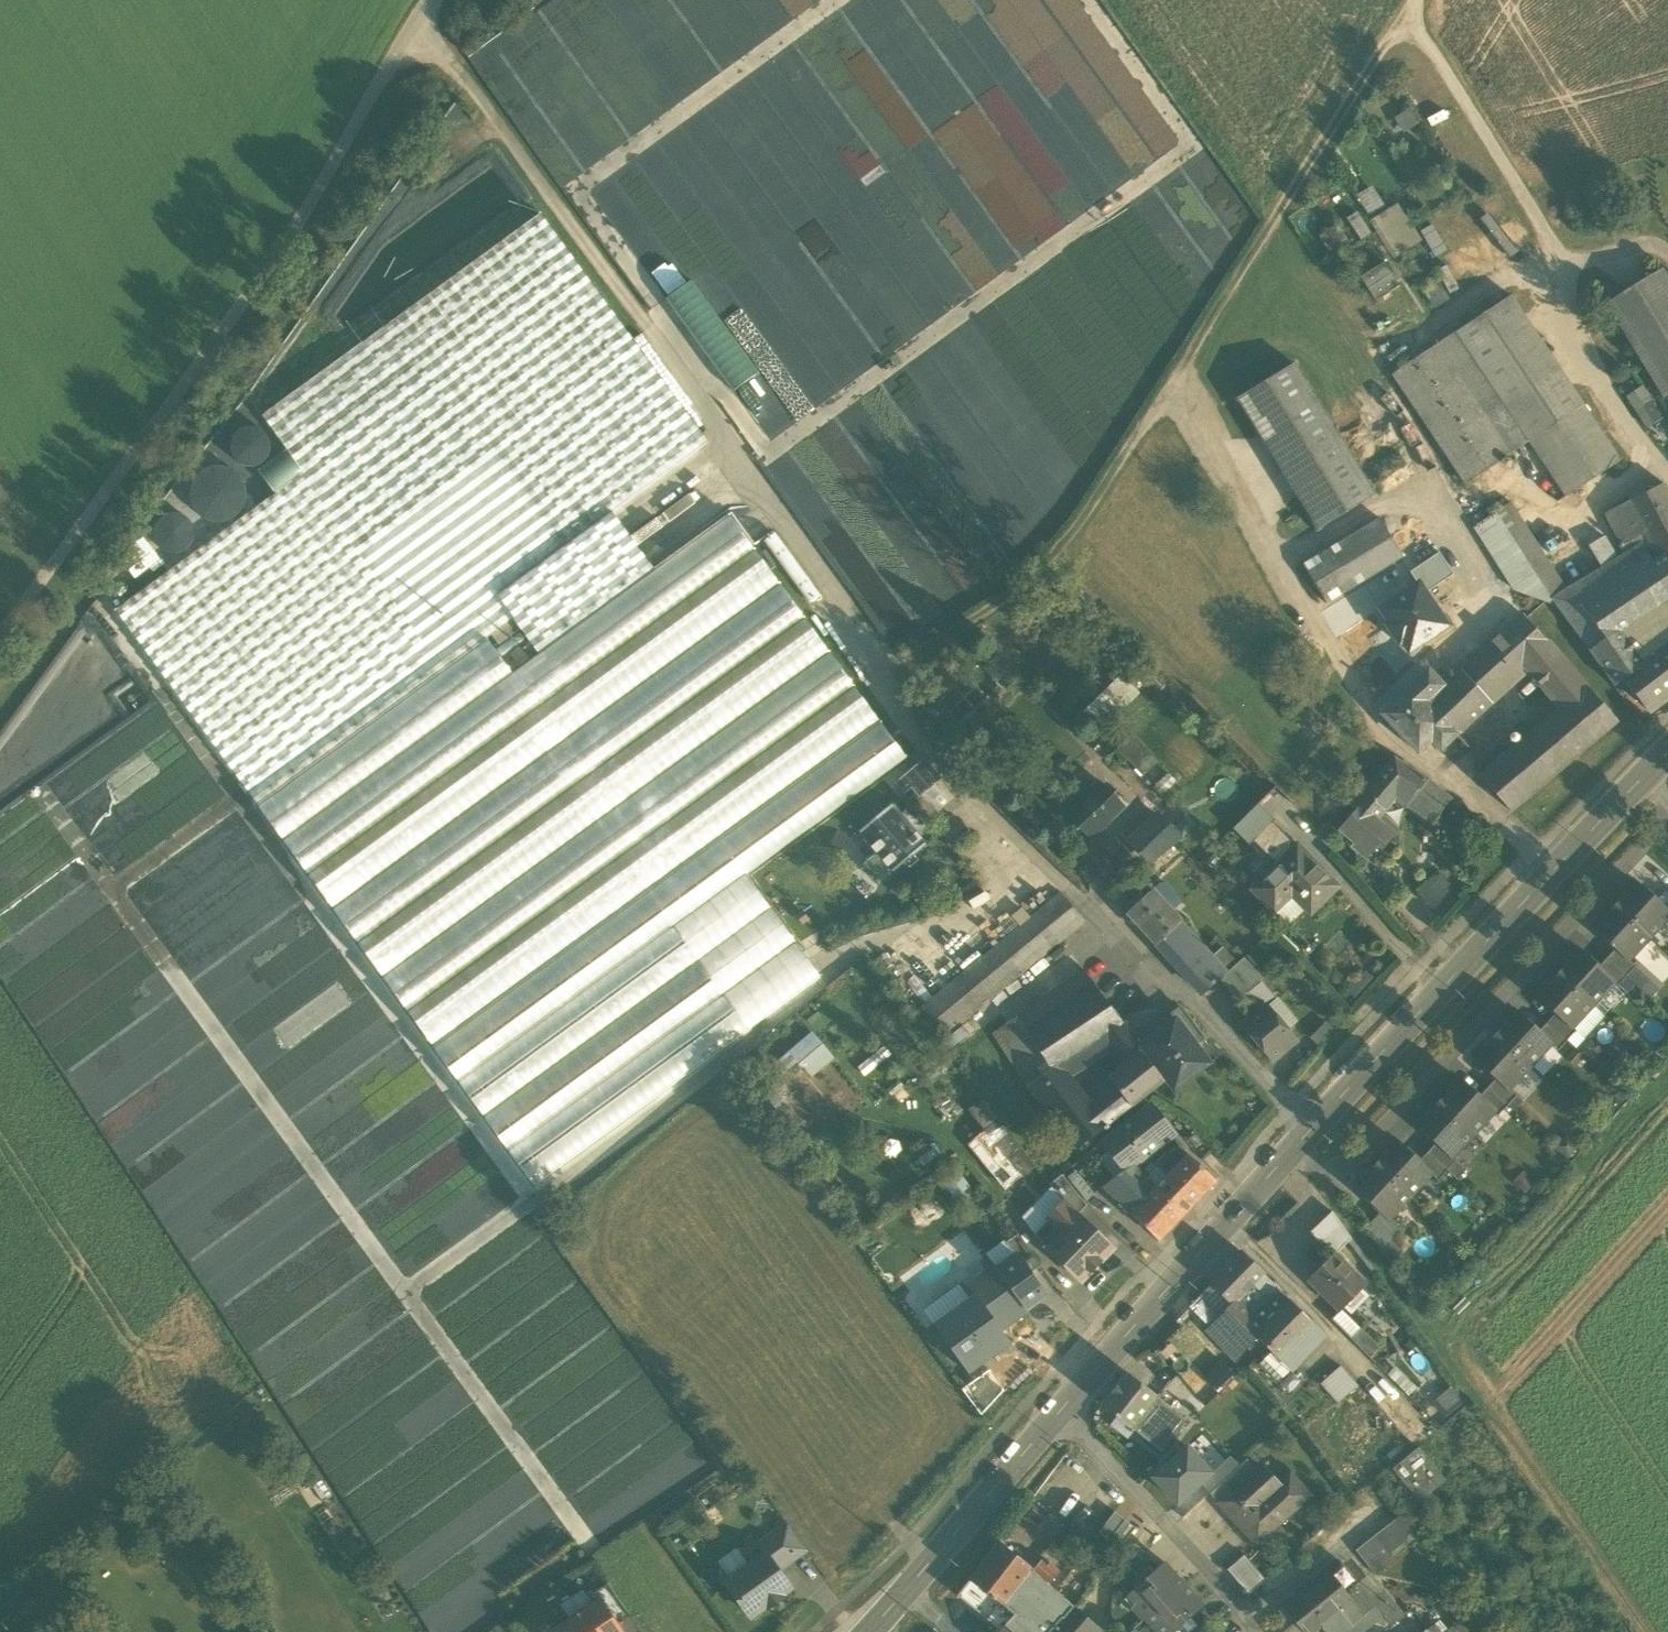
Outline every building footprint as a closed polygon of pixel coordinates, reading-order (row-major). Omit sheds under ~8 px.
[(538,6),(470,53),(515,117),(529,107),(525,101),(540,90),(527,71),(554,53),(540,33),(551,26),(538,6)] [(1409,110),(1394,119),(1402,133),(1417,123),(1409,110)] [(1371,219),(1373,218),(1386,210),(1371,186),(1356,195),(1371,219)] [(1373,218),(1396,255),(1420,240),(1397,203),(1386,210),(1373,218)] [(1357,212),(1347,218),(1360,239),(1370,233),(1357,212)] [(116,610),(257,805),(514,618),(497,595),(611,512),(707,442),(541,213),(263,416),(287,449),(304,472),(275,494),(116,610)] [(1338,225),(1319,236),(1329,251),(1347,240),(1338,225)] [(1433,225),(1420,232),(1435,257),(1447,251),(1433,225)] [(750,261),(751,329),(773,329),(773,341),(807,341),(807,321),(800,321),(800,261),(750,261)] [(1399,286),(1384,261),(1360,276),(1375,301),(1399,286)] [(708,266),(668,296),(738,389),(749,389),(749,397),(765,418),(765,433),(776,433),(815,403),(806,391),(776,392),(761,372),(767,367),(762,361),(750,361),(750,331),(725,331),(742,318),(725,295),(725,289),(708,266)] [(1663,397),(1667,394),(1667,278),(1662,268),(1606,303),(1663,397)] [(1422,293),(1433,309),(1449,299),(1438,282),(1422,293)] [(1511,295),(1456,331),(1529,442),(1584,405),(1511,295)] [(1456,331),(1438,344),(1511,454),(1529,442),(1456,331)] [(1465,484),(1511,454),(1438,344),(1392,374),(1465,484)] [(1237,399),(1318,530),(1374,495),(1293,364),(1237,399)] [(1644,428),(1661,418),(1641,386),(1625,396),(1644,428)] [(1621,460),(1584,405),(1529,442),(1566,497),(1621,460)] [(232,456),(236,462),(240,465),(245,467),(252,467),(257,466),(263,463),(268,457),(270,452),(271,447),(270,442),(268,437),(265,432),(260,429),(253,427),(247,427),(241,428),(235,433),(232,437),(230,444),(230,450),(232,456)] [(258,470),(275,494),(304,472),(287,449),(258,470)] [(190,490),(190,499),(191,502),(193,507),(197,514),(202,518),(207,520),(215,522),(222,522),(229,520),(233,518),(237,515),(242,509),(245,503),(246,496),(246,487),(243,480),(238,473),(233,470),(227,467),(219,466),(209,467),(203,470),(197,474),(193,481),(190,490)] [(1628,501),(1650,546),(1655,555),(1667,549),(1667,491),(1664,483),(1628,501)] [(1550,602),(1554,599),(1567,590),(1510,501),(1474,527),(1514,589),(1550,602)] [(1645,548),(1650,546),(1628,501),(1616,507),(1637,548),(1643,544),(1645,548)] [(1620,546),(1625,556),(1637,548),(1616,507),(1604,514),(1620,546)] [(654,570),(611,512),(497,595),(514,618),(257,805),(433,1046),(879,721),(729,515),(654,570)] [(156,523),(154,529),(154,537),(156,543),(159,547),(163,551),(170,553),(179,553),(186,550),(190,546),(193,541),(195,533),(194,528),(192,524),(189,520),(186,516),(181,514),(175,513),(169,513),(163,516),(159,519),(156,523)] [(1326,604),(1403,557),(1380,518),(1379,518),(1303,564),(1326,602),(1325,603),(1326,604)] [(1588,545),(1603,569),(1620,559),(1605,535),(1588,545)] [(1567,590),(1554,599),(1590,649),(1620,628),(1667,596),(1667,554),(1653,563),(1645,548),(1643,544),(1637,548),(1625,556),(1620,559),(1603,569),(1567,590)] [(1439,552),(1410,572),(1417,584),(1419,583),(1425,593),(1454,574),(1439,552)] [(1417,584),(1380,609),(1390,624),(1387,626),(1399,643),(1402,641),(1409,651),(1447,625),(1425,593),(1419,583),(1417,584)] [(1620,628),(1637,653),(1646,646),(1653,655),(1667,644),(1667,596),(1620,628)] [(1527,668),(1561,709),(1566,705),(1595,740),(1615,723),(1616,723),(1617,722),(1616,720),(1553,647),(1523,614),(1445,687),(1428,702),(1456,734),(1517,679),(1516,678),(1527,668)] [(1590,649),(1614,684),(1653,655),(1646,646),(1637,653),(1620,628),(1590,649)] [(1653,655),(1614,684),(1616,686),(1625,679),(1650,711),(1667,697),(1667,644),(1653,655)] [(1008,673),(993,658),(983,668),(997,683),(1008,673)] [(1382,714),(1418,752),(1432,740),(1441,749),(1456,734),(1428,702),(1445,687),(1429,670),(1382,714)] [(1119,674),(1082,712),(1103,732),(1140,695),(1119,674)] [(1512,810),(1595,740),(1566,705),(1561,709),(1482,776),(1480,777),(1511,812),(1513,810),(1512,810)] [(433,1046),(534,1186),(820,977),(746,875),(906,758),(879,721),(433,1046)] [(1118,748),(1144,775),(1157,762),(1132,734),(1118,748)] [(911,788),(919,798),(922,796),(940,780),(942,778),(925,758),(895,784),(904,795),(911,788)] [(1353,806),(1356,809),(1373,823),(1376,819),(1395,796),(1407,806),(1427,779),(1395,758),(1353,806)] [(1153,787),(1161,796),(1177,782),(1169,773),(1153,787)] [(1407,806),(1430,825),(1451,799),(1427,779),(1407,806)] [(940,780),(922,796),(936,813),(954,797),(940,780)] [(1067,815),(1091,839),(1125,806),(1102,782),(1067,815)] [(1274,786),(1256,805),(1271,821),(1290,803),(1274,786)] [(877,854),(893,872),(905,862),(909,868),(918,860),(914,855),(926,845),(914,831),(918,828),(912,819),(905,811),(900,815),(892,804),(859,832),(877,854)] [(1252,840),(1271,821),(1256,805),(1238,825),(1252,840)] [(1394,835),(1376,819),(1373,823),(1356,809),(1340,828),(1356,841),(1353,845),(1368,857),(1379,844),(1384,847),(1394,835)] [(1125,840),(1148,865),(1182,837),(1157,810),(1125,840)] [(1252,840),(1277,865),(1296,846),(1271,821),(1252,840)] [(839,856),(850,838),(837,830),(826,848),(839,856)] [(1306,908),(1311,912),(1338,886),(1297,845),(1296,846),(1277,865),(1253,889),(1271,907),(1288,890),(1306,908)] [(880,883),(893,872),(877,854),(865,864),(880,883)] [(1118,891),(1129,902),(1142,891),(1146,896),(1153,889),(1139,874),(1118,891)] [(1446,874),(1424,880),(1430,904),(1453,898),(1446,874)] [(1615,906),(1650,937),(1667,917),(1667,912),(1657,902),(1633,880),(1622,893),(1625,896),(1615,906)] [(1160,882),(1153,889),(1172,911),(1180,904),(1180,899),(1165,883),(1160,882)] [(1181,921),(1172,911),(1153,889),(1146,896),(1127,913),(1128,914),(1156,944),(1181,921)] [(1288,890),(1271,907),(1289,925),(1306,908),(1288,890)] [(1127,913),(1146,896),(1142,891),(1129,902),(1123,909),(1122,910),(1127,915),(1128,914),(1127,913)] [(1666,892),(1657,902),(1667,912),(1667,895),(1666,892)] [(921,1008),(945,1036),(1085,921),(1061,893),(921,1008)] [(1629,959),(1650,937),(1615,906),(1606,915),(1603,913),(1592,925),(1616,948),(1629,959)] [(1212,956),(1181,921),(1156,944),(1203,994),(1219,980),(1227,972),(1212,956)] [(959,962),(976,949),(958,926),(941,939),(959,962)] [(1637,954),(1660,978),(1667,971),(1667,964),(1648,943),(1637,954)] [(1222,947),(1212,956),(1227,972),(1237,964),(1222,947)] [(1568,963),(1559,973),(1593,1005),(1613,982),(1614,982),(1598,968),(1577,948),(1565,961),(1568,963)] [(1616,948),(1607,958),(1627,976),(1636,965),(1629,959),(1616,948)] [(1219,980),(1238,1000),(1262,978),(1244,958),(1237,964),(1227,972),(1219,980)] [(1617,986),(1627,976),(1607,958),(1598,968),(1614,982),(1613,982),(1617,986)] [(1660,988),(1636,965),(1627,976),(1642,990),(1651,998),(1660,988)] [(1346,991),(1355,998),(1374,978),(1366,970),(1346,991)] [(1018,1017),(1029,1034),(1098,989),(1085,972),(1018,1017)] [(1572,1027),(1593,1005),(1559,973),(1549,983),(1547,981),(1535,993),(1556,1013),(1572,1027)] [(1613,982),(1593,1005),(1605,1016),(1625,993),(1617,986),(1613,982)] [(1119,1018),(1098,989),(1029,1034),(1053,1069),(1060,1064),(1102,1035),(1123,1021),(1119,1018)] [(1652,999),(1651,998),(1642,990),(1631,1001),(1642,1011),(1652,999)] [(1277,997),(1267,1006),(1287,1029),(1298,1021),(1277,997)] [(1575,1048),(1605,1016),(1593,1005),(1572,1027),(1576,1030),(1566,1041),(1575,1048)] [(1243,1026),(1272,1060),(1296,1040),(1287,1029),(1267,1006),(1243,1026)] [(1505,1025),(1496,1035),(1530,1066),(1550,1044),(1551,1044),(1538,1032),(1514,1010),(1502,1022),(1505,1025)] [(1146,1033),(1137,1040),(1166,1078),(1174,1089),(1209,1062),(1196,1045),(1205,1039),(1185,1012),(1150,1038),(1146,1033)] [(1556,1013),(1547,1023),(1566,1041),(1576,1030),(1572,1027),(1556,1013)] [(1029,1088),(1053,1069),(1029,1034),(1018,1017),(993,1033),(1028,1086),(1029,1088)] [(1143,1097),(1166,1078),(1137,1040),(1123,1021),(1102,1035),(1114,1051),(1125,1066),(1109,1078),(1111,1079),(1132,1106),(1143,1097)] [(1326,1021),(1309,1038),(1320,1048),(1336,1030),(1326,1021)] [(1557,1051),(1566,1041),(1547,1023),(1538,1032),(1551,1044),(1550,1044),(1557,1051)] [(963,1025),(942,1042),(949,1051),(971,1034),(963,1025)] [(812,1031),(788,1051),(811,1078),(835,1059),(812,1031)] [(1060,1064),(1072,1079),(1114,1051),(1102,1035),(1060,1064)] [(1509,1089),(1530,1066),(1496,1035),(1487,1045),(1484,1042),(1472,1055),(1497,1077),(1509,1089)] [(1530,1066),(1542,1077),(1561,1055),(1557,1051),(1550,1044),(1530,1066)] [(1072,1079),(1060,1064),(1053,1069),(1029,1088),(1077,1149),(1132,1106),(1111,1079),(1104,1085),(1108,1090),(1091,1104),(1072,1079)] [(1542,1077),(1530,1066),(1509,1089),(1517,1096),(1522,1101),(1543,1079),(1542,1077)] [(1497,1077),(1487,1088),(1507,1106),(1517,1096),(1509,1089),(1497,1077)] [(1448,1093),(1439,1103),(1473,1134),(1494,1112),(1479,1097),(1457,1078),(1445,1090),(1448,1093)] [(1498,1116),(1507,1106),(1487,1088),(1479,1097),(1494,1112),(1498,1116)] [(968,1143),(1006,1189),(1036,1166),(981,1099),(969,1109),(985,1129),(968,1143)] [(1453,1156),(1473,1134),(1439,1103),(1430,1113),(1427,1110),(1415,1123),(1437,1142),(1452,1157),(1453,1156)] [(1108,1151),(1124,1170),(1126,1171),(1133,1166),(1174,1134),(1151,1104),(1101,1142),(1108,1151)] [(1505,1123),(1498,1116),(1494,1112),(1473,1134),(1484,1144),(1505,1123)] [(1565,1133),(1553,1147),(1566,1160),(1579,1146),(1565,1133)] [(1385,1155),(1376,1164),(1410,1196),(1431,1174),(1431,1173),(1419,1162),(1394,1139),(1382,1152),(1385,1155)] [(1437,1142),(1427,1152),(1447,1171),(1457,1180),(1466,1169),(1453,1156),(1452,1157),(1437,1142)] [(1158,1167),(1167,1176),(1188,1155),(1180,1143),(1158,1167)] [(1124,1170),(1108,1151),(1099,1158),(1114,1178),(1124,1170)] [(1438,1181),(1447,1171),(1427,1152),(1419,1162),(1431,1173),(1431,1174),(1438,1181)] [(1145,1178),(1133,1166),(1126,1171),(1124,1170),(1114,1178),(1103,1186),(1132,1214),(1159,1241),(1215,1181),(1203,1169),(1205,1167),(1201,1164),(1200,1165),(1188,1155),(1167,1176),(1156,1188),(1145,1178)] [(1390,1218),(1410,1196),(1376,1164),(1367,1175),(1364,1172),(1352,1184),(1381,1211),(1389,1218),(1390,1218)] [(1073,1166),(1062,1174),(1085,1203),(1096,1194),(1073,1166)] [(1157,1166),(1145,1178),(1156,1188),(1167,1176),(1158,1167),(1157,1166)] [(970,1187),(958,1169),(941,1180),(953,1198),(970,1187)] [(1535,1182),(1523,1171),(1513,1183),(1525,1194),(1535,1182)] [(1052,1187),(1065,1202),(1078,1215),(1087,1205),(1062,1174),(1050,1184),(1052,1187)] [(1065,1202),(1052,1187),(1022,1217),(1034,1234),(1065,1202)] [(1078,1215),(1065,1202),(1034,1234),(1049,1248),(1048,1249),(1081,1280),(1112,1248),(1078,1215)] [(1366,1228),(1389,1261),(1402,1246),(1393,1237),(1401,1229),(1390,1218),(1389,1218),(1381,1211),(1366,1228)] [(1334,1254),(1335,1255),(1351,1239),(1332,1212),(1310,1233),(1333,1255),(1334,1254)] [(1017,1255),(1030,1273),(1040,1266),(1017,1234),(1006,1242),(1016,1256),(1017,1255)] [(1016,1256),(1006,1242),(1004,1240),(985,1253),(993,1264),(997,1270),(1016,1256)] [(1239,1300),(1253,1315),(1279,1288),(1241,1251),(1210,1283),(1232,1304),(1233,1303),(1234,1304),(1239,1300)] [(1309,1279),(1341,1310),(1365,1285),(1335,1255),(1334,1254),(1333,1255),(1309,1279)] [(997,1270),(1025,1309),(1045,1294),(1030,1273),(1017,1255),(1016,1256),(997,1270)] [(1025,1309),(997,1270),(993,1264),(962,1286),(970,1298),(934,1324),(969,1374),(1011,1343),(1003,1331),(1028,1313),(1025,1309)] [(970,1298),(962,1286),(959,1282),(922,1309),(934,1324),(970,1298)] [(1220,1317),(1232,1304),(1210,1283),(1198,1296),(1220,1317)] [(1257,1336),(1272,1350),(1291,1370),(1325,1335),(1291,1301),(1260,1332),(1257,1335),(1258,1336),(1257,1336)] [(1214,1323),(1242,1353),(1257,1336),(1258,1336),(1257,1335),(1260,1332),(1234,1304),(1233,1303),(1232,1304),(1220,1317),(1214,1323)] [(1359,1329),(1341,1310),(1331,1320),(1350,1338),(1359,1329)] [(1242,1353),(1214,1323),(1207,1330),(1235,1360),(1242,1353)] [(1350,1338),(1369,1357),(1380,1346),(1361,1327),(1359,1329),(1350,1338)] [(1278,1383),(1291,1370),(1272,1350),(1259,1364),(1278,1383)] [(1222,1359),(1203,1378),(1218,1393),(1237,1375),(1222,1359)] [(1321,1383),(1330,1393),(1349,1376),(1340,1366),(1321,1383)] [(1394,1367),(1386,1374),(1408,1396),(1416,1388),(1394,1367)] [(981,1415),(1004,1391),(990,1370),(962,1389),(981,1415)] [(1291,1370),(1278,1383),(1288,1392),(1301,1379),(1291,1370)] [(1117,1417),(1133,1429),(1158,1397),(1127,1372),(1102,1405),(1117,1417)] [(461,1544),(480,1481),(468,1461),(470,1454),(452,1448),(446,1413),(430,1423),(429,1424),(412,1419),(403,1450),(395,1405),(379,1376),(368,1378),(378,1381),(356,1394),(365,1411),(363,1420),(365,1433),(348,1436),(354,1470),(329,1462),(420,1622),(413,1579),(421,1578),(418,1573),(433,1571),(434,1578),(447,1576),(454,1554),(468,1546),(461,1544)] [(1358,1385),(1349,1376),(1330,1393),(1338,1402),(1358,1385)] [(1450,1386),(1432,1402),(1445,1417),(1464,1402),(1450,1386)] [(1133,1429),(1148,1441),(1174,1409),(1158,1397),(1133,1429)] [(1187,1419),(1174,1409),(1148,1441),(1161,1451),(1187,1419)] [(1126,1438),(1133,1429),(1117,1417),(1110,1426),(1126,1438)] [(1178,1504),(1200,1483),(1212,1473),(1188,1447),(1154,1477),(1178,1504)] [(1419,1447),(1392,1470),(1419,1502),(1446,1479),(1419,1447)] [(1230,1456),(1212,1473),(1200,1483),(1209,1493),(1239,1466),(1230,1456)] [(1209,1493),(1218,1503),(1256,1468),(1255,1468),(1247,1459),(1239,1466),(1209,1493)] [(1218,1503),(1256,1544),(1310,1495),(1294,1477),(1281,1489),(1259,1464),(1255,1468),(1256,1468),(1218,1503)] [(1031,1503),(1019,1517),(1040,1534),(1052,1519),(1031,1503)] [(1099,1532),(1109,1540),(1125,1519),(1115,1511),(1099,1532)] [(1377,1571),(1415,1539),(1397,1517),(1358,1549),(1377,1571)] [(1135,1527),(1125,1519),(1109,1540),(1119,1548),(1135,1527)] [(766,1554),(777,1570),(806,1550),(787,1524),(757,1546),(764,1554),(766,1554)] [(1064,1531),(1053,1545),(1066,1556),(1078,1543),(1064,1531)] [(1049,1584),(1033,1570),(1000,1542),(959,1596),(1001,1630),(1005,1625),(1013,1631),(1052,1631),(1074,1606),(1049,1584)] [(1135,1543),(1120,1562),(1131,1570),(1146,1551),(1135,1543)] [(718,1561),(730,1579),(749,1566),(736,1548),(718,1561)] [(726,1582),(751,1616),(766,1605),(768,1607),(782,1596),(781,1594),(790,1588),(777,1570),(766,1554),(764,1554),(749,1566),(730,1579),(726,1582)] [(1464,1554),(1452,1564),(1461,1574),(1473,1565),(1464,1554)] [(1227,1570),(1247,1592),(1264,1578),(1244,1555),(1227,1570)] [(1130,1576),(1139,1586),(1158,1568),(1149,1558),(1130,1576)] [(1041,1560),(1033,1570),(1049,1584),(1059,1571),(1050,1562),(1047,1565),(1041,1560)] [(1143,1620),(1145,1618),(1184,1584),(1165,1562),(1158,1568),(1139,1586),(1129,1594),(1136,1603),(1132,1607),(1143,1620)] [(1383,1614),(1371,1599),(1372,1599),(1358,1582),(1341,1562),(1285,1607),(1297,1622),(1305,1631),(1361,1631),(1383,1614)] [(1368,1574),(1358,1582),(1372,1599),(1382,1591),(1368,1574)] [(599,1601),(616,1625),(630,1615),(607,1583),(587,1596),(593,1605),(599,1601)] [(1184,1584),(1145,1618),(1158,1631),(1172,1631),(1203,1605),(1184,1584)] [(1136,1603),(1129,1594),(1122,1586),(1112,1595),(1126,1612),(1132,1607),(1136,1603)] [(560,1604),(571,1620),(593,1605),(587,1596),(582,1589),(560,1604)] [(1383,1614),(1391,1625),(1402,1616),(1382,1591),(1372,1599),(1371,1599),(1383,1614)] [(616,1625),(599,1601),(593,1605),(571,1620),(554,1631),(621,1631),(616,1625)] [(1074,1606),(1052,1631),(1098,1631),(1100,1630),(1074,1606)] [(72,1625),(78,1631),(98,1631),(85,1615),(72,1625)] [(1428,1631),(1441,1631),(1445,1629),(1439,1620),(1426,1630),(1428,1631)] [(1445,1629),(1448,1631),(1467,1631),(1458,1620),(1445,1629)] [(1297,1622),(1284,1631),(1305,1631),(1297,1622)]
